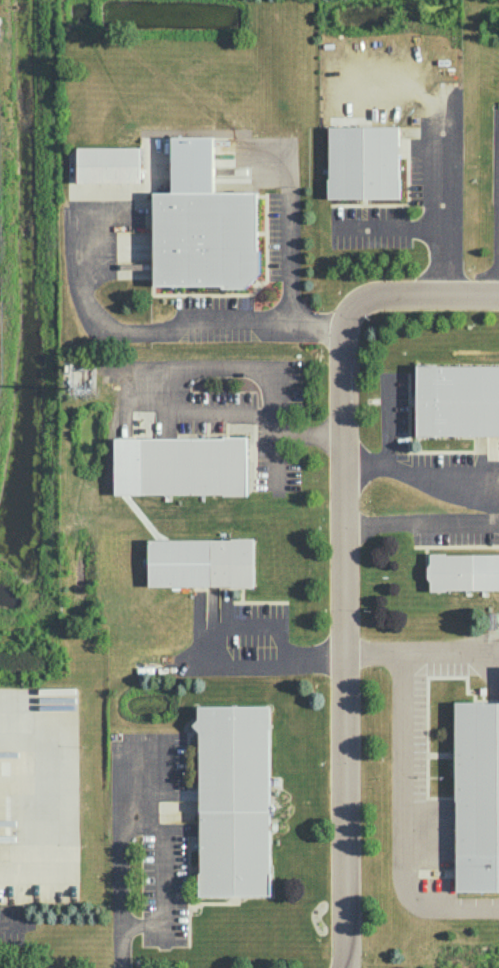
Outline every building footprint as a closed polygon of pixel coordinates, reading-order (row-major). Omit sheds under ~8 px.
[(328,126),(398,126),(398,197),(328,198),(328,126)] [(153,285),(153,192),(171,192),(172,137),(213,137),(213,192),(256,191),(256,250),(259,250),(259,272),(245,288),(222,288),(222,285),(153,285)] [(77,182),(77,146),(139,146),(139,182),(77,182)] [(416,365),(498,365),(498,435),(416,435),(416,365)] [(114,494),(114,438),(223,438),(223,437),(246,437),(246,495),(223,495),(223,493),(114,494)] [(148,585),(148,539),(253,538),(253,586),(230,587),(230,585),(148,585)] [(445,554),(498,554),(498,589),(445,589),(445,590),(429,590),(429,552),(445,552),(445,554)] [(498,891),(498,702),(455,702),(455,890),(498,891)] [(269,705),(270,895),(198,895),(197,706),(269,705)]
